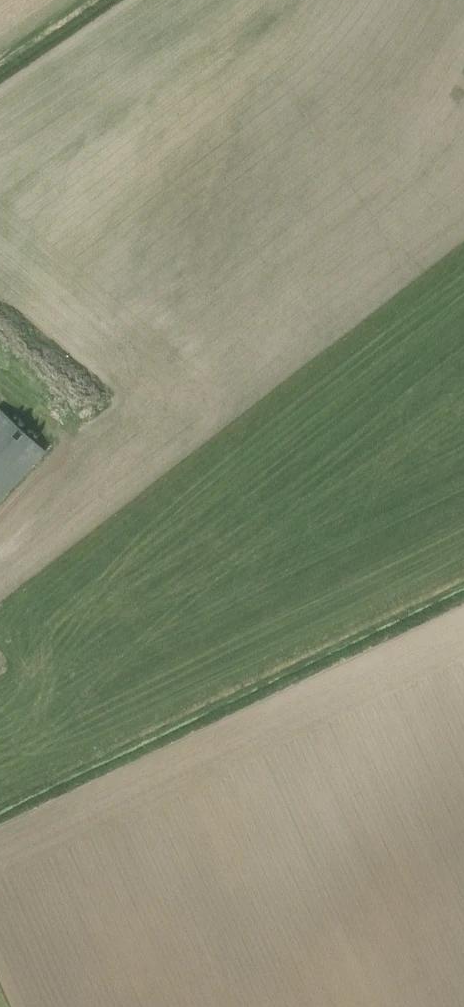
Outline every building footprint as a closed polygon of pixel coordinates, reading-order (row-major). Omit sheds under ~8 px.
[(45,452),(46,451),(34,439),(0,408),(0,501),(45,452)]
